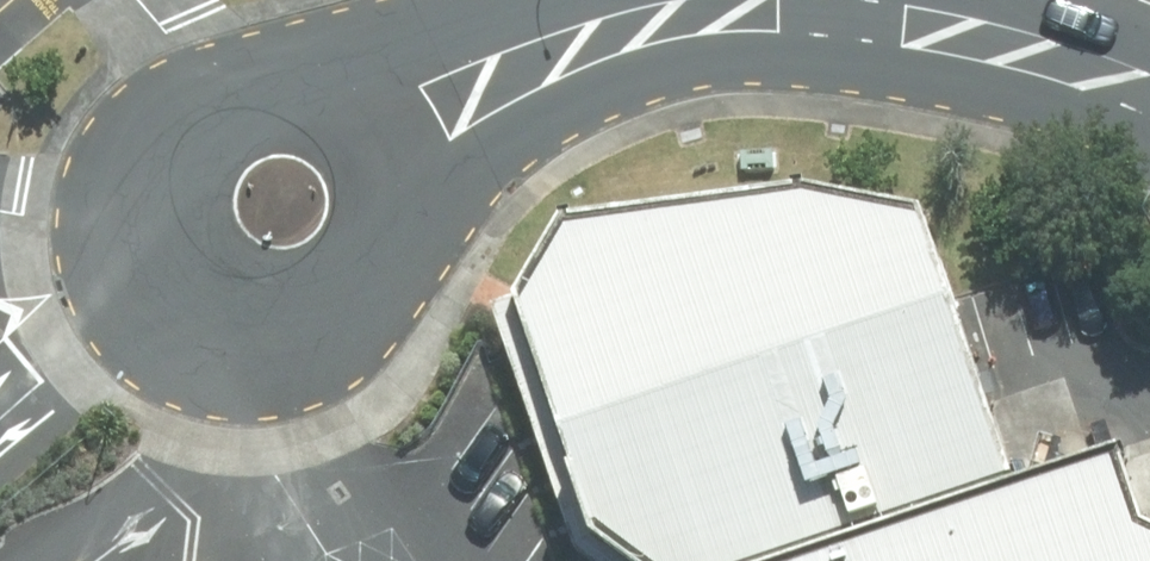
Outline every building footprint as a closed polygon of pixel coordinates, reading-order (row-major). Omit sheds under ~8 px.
[(924,219),(801,199),(560,234),(516,314),(592,543),(617,560),(820,560),(1016,495),(994,430),(924,219)] [(820,560),(1149,560),(1149,537),(1143,533),(1119,460),(1016,495),(820,560)]
